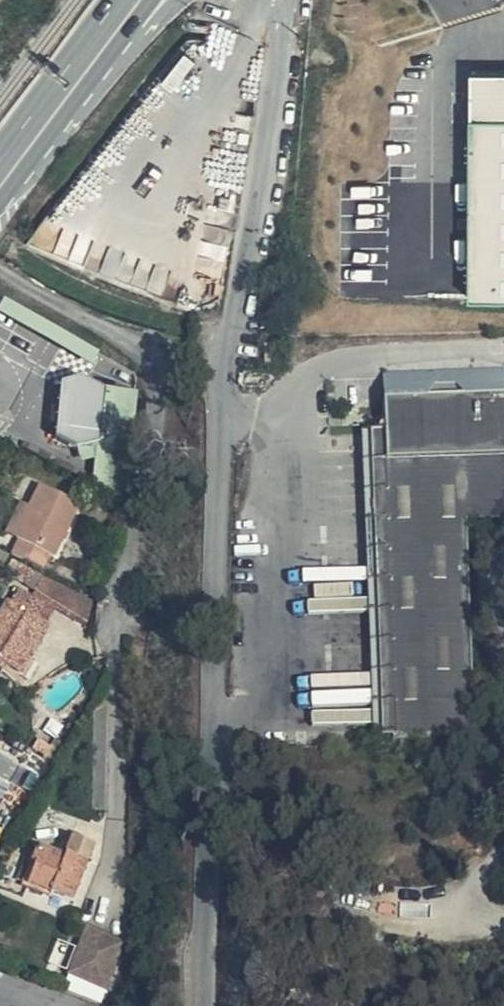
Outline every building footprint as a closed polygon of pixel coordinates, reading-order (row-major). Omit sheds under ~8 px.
[(472,63),(469,302),(503,302),(503,64),(472,63)] [(87,411),(90,371),(68,359),(48,370),(46,392),(43,420),(62,432),(86,425),(87,411)] [(114,373),(90,371),(87,423),(118,425),(122,375),(114,374),(114,373)] [(392,377),(391,437),(374,439),(373,486),(372,740),(463,743),(466,532),(503,533),(503,378),(392,377)] [(35,473),(26,498),(21,510),(26,515),(18,531),(12,545),(45,560),(51,543),(58,544),(69,519),(80,490),(35,473)] [(26,498),(14,493),(3,524),(18,531),(26,515),(21,510),(26,498)] [(43,570),(20,552),(16,560),(38,576),(43,570)] [(61,594),(70,580),(56,570),(46,583),(61,594)] [(41,586),(27,576),(0,608),(0,656),(3,658),(8,653),(21,661),(51,620),(50,616),(62,600),(41,586)] [(102,602),(70,580),(61,594),(90,616),(102,602)] [(31,741),(54,754),(60,743),(38,730),(31,741)] [(85,837),(61,829),(53,853),(28,845),(17,882),(66,899),(85,837)] [(111,939),(80,926),(62,970),(93,985),(111,939)]
